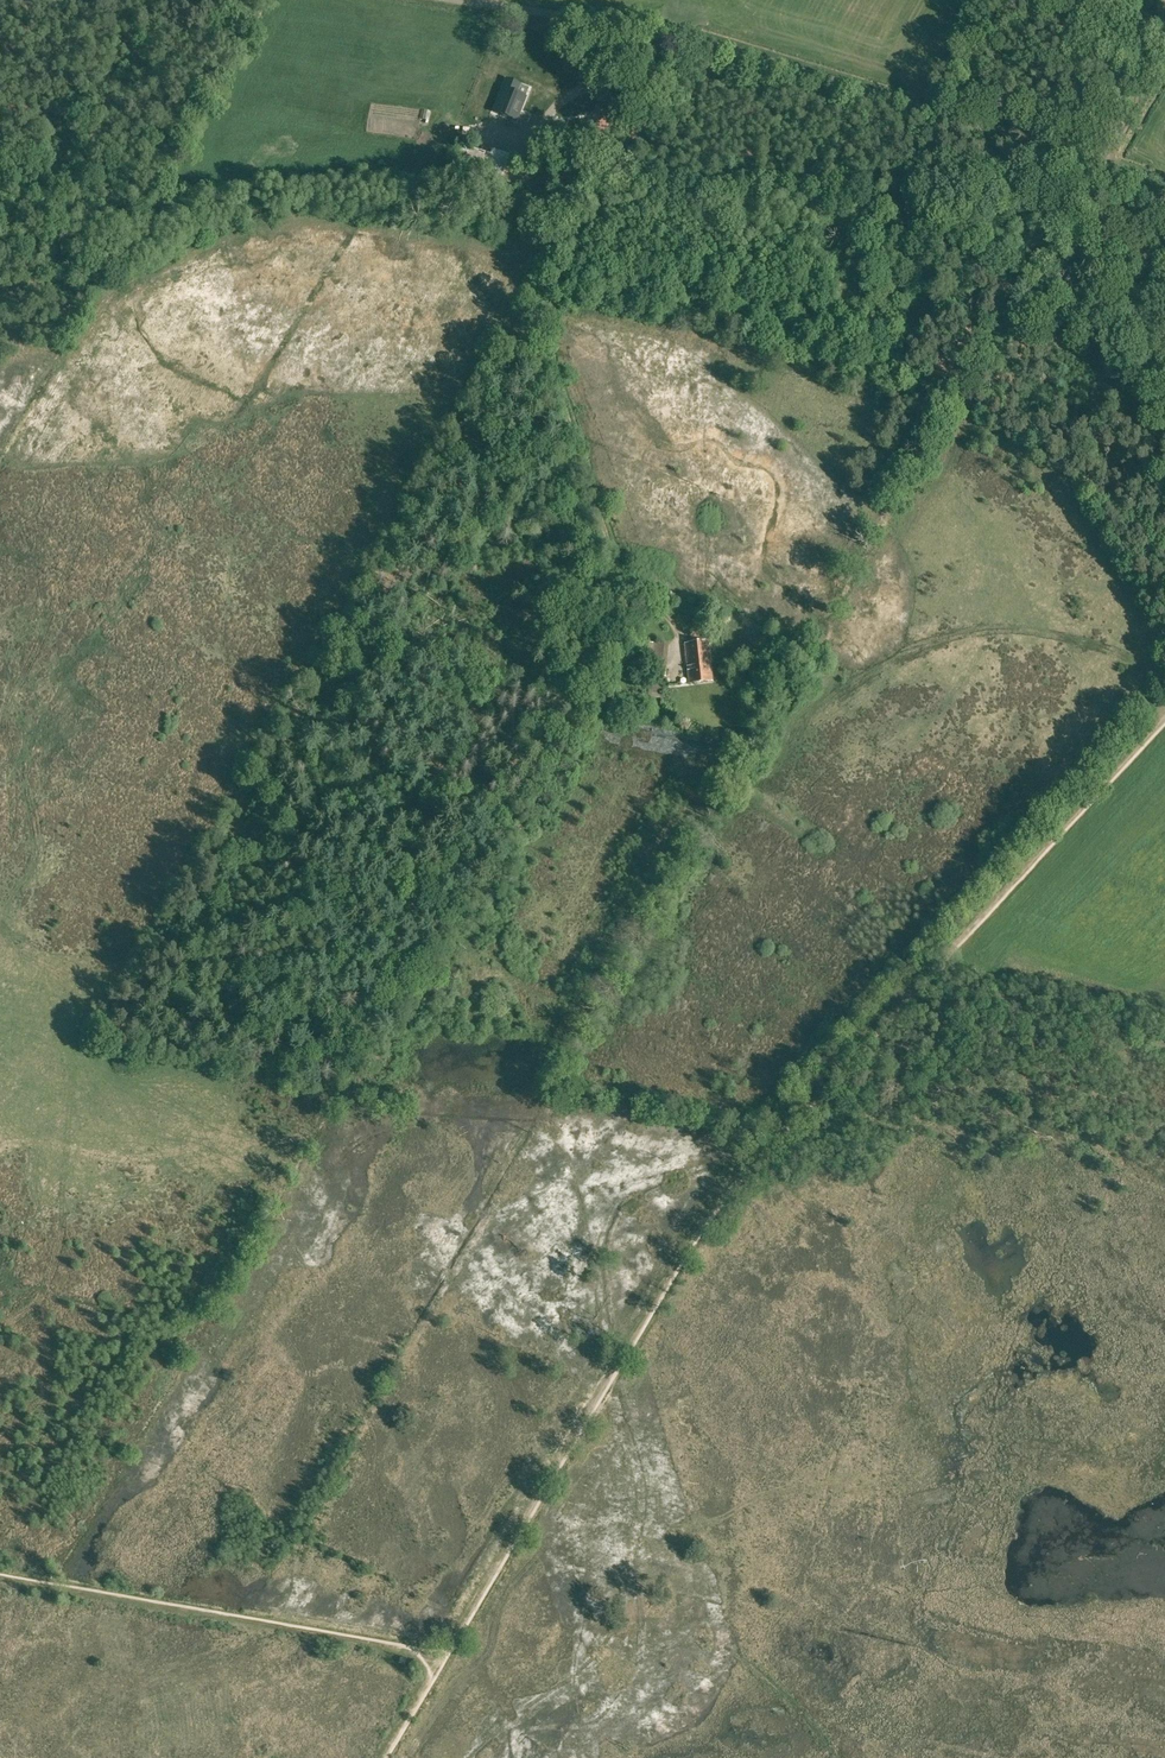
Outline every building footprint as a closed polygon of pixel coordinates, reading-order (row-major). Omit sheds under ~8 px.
[(520,84),(506,79),(493,112),(516,121),(526,97),(517,93),(520,84)] [(502,163),(493,161),(490,174),(499,176),(502,163)] [(690,683),(712,680),(708,640),(685,643),(690,683)] [(639,665),(652,667),(651,675),(666,676),(669,644),(654,643),(641,641),(639,665)]
